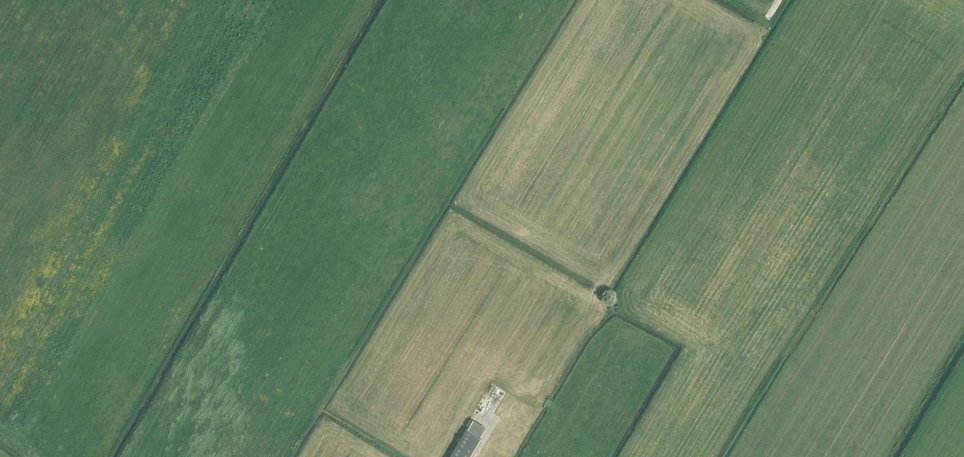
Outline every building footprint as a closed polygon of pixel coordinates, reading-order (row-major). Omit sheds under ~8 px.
[(486,428),(474,420),(468,429),(467,429),(450,456),(472,456),(483,439),(480,437),(486,428)]
